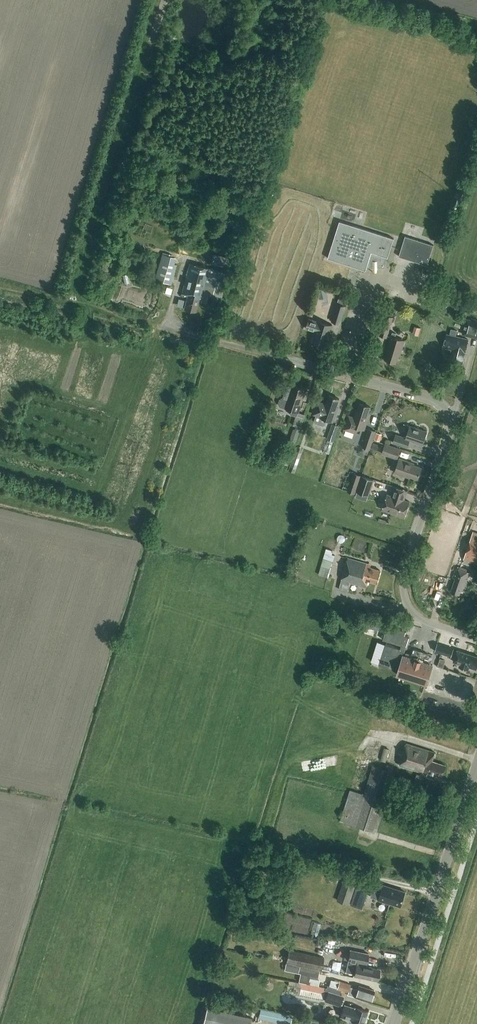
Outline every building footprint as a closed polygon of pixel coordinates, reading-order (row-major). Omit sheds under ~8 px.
[(449,228),(454,214),(448,212),(444,226),(449,228)] [(385,266),(394,238),(340,221),(328,258),(366,270),(367,267),(385,266)] [(449,231),(442,230),(440,238),(448,239),(449,231)] [(427,264),(433,244),(405,235),(399,255),(427,264)] [(229,266),(232,256),(217,252),(214,262),(229,266)] [(161,260),(155,280),(170,284),(176,264),(161,260)] [(200,303),(209,268),(189,263),(182,293),(188,295),(184,308),(195,311),(197,302),(200,303)] [(209,268),(200,303),(206,304),(208,294),(221,297),(227,273),(209,268)] [(337,303),(331,320),(340,322),(346,305),(344,305),(348,293),(341,291),(337,303)] [(470,299),(462,296),(459,306),(468,308),(470,299)] [(386,314),(379,335),(387,337),(393,316),(386,314)] [(319,321),(309,318),(306,327),(316,330),(313,340),(326,344),(332,324),(319,320),(319,321)] [(467,318),(463,335),(476,339),(476,321),(467,318)] [(388,350),(385,358),(396,362),(398,354),(400,354),(404,340),(395,337),(396,333),(392,332),(391,335),(386,350),(388,350)] [(462,363),(467,342),(468,338),(447,333),(444,347),(451,349),(449,360),(462,363)] [(293,387),(288,385),(286,391),(285,391),(283,397),(279,399),(279,402),(281,406),(291,409),(290,413),(296,415),(293,425),(294,425),(281,462),(287,465),(305,414),(298,412),(303,397),(302,396),(305,389),(294,385),(293,387)] [(337,406),(339,398),(329,394),(326,402),(318,399),(313,414),(316,415),(315,420),(316,422),(323,425),(325,424),(327,418),(333,421),(338,406),(337,406)] [(368,414),(370,406),(360,403),(358,410),(356,410),(354,416),(348,414),(343,429),(356,433),(357,431),(360,432),(362,428),(364,429),(369,414),(368,414)] [(334,441),(339,425),(332,423),(327,438),(334,441)] [(423,443),(427,431),(410,425),(406,437),(396,433),(393,442),(407,446),(410,439),(423,443)] [(370,449),(376,430),(368,428),(362,446),(370,449)] [(397,458),(401,448),(385,443),(382,453),(397,458)] [(295,472),(303,448),(297,446),(288,470),(295,472)] [(417,478),(421,466),(413,464),(414,462),(399,457),(395,472),(409,477),(410,475),(417,478)] [(354,492),(359,479),(360,475),(354,472),(349,487),(343,485),(342,488),(354,492)] [(368,494),(373,479),(362,475),(357,490),(368,494)] [(404,499),(407,491),(395,486),(391,495),(387,493),(382,508),(404,516),(410,501),(404,499)] [(476,563),(476,533),(473,531),(463,558),(476,563)] [(357,536),(354,548),(366,552),(370,540),(357,536)] [(321,573),(330,576),(338,549),(329,546),(321,573)] [(376,582),(380,569),(370,566),(371,563),(348,557),(339,589),(349,592),(351,582),(366,587),(368,580),(376,582)] [(466,570),(466,568),(460,566),(459,569),(456,567),(453,577),(455,578),(451,591),(459,593),(460,591),(463,592),(469,572),(466,570)] [(367,619),(365,626),(377,630),(380,623),(367,619)] [(404,651),(409,637),(404,635),(406,631),(387,625),(383,639),(401,645),(400,648),(385,643),(379,663),(394,668),(395,666),(399,667),(397,674),(426,683),(432,663),(430,663),(431,660),(425,658),(427,653),(413,649),(411,653),(404,651)] [(367,641),(365,647),(377,651),(379,645),(367,641)] [(435,650),(451,656),(454,648),(437,642),(435,650)] [(476,664),(476,655),(457,649),(453,661),(460,663),(460,665),(469,668),(470,666),(476,668),(476,664)] [(442,776),(446,764),(432,760),(435,752),(405,742),(398,764),(421,771),(421,774),(417,773),(414,782),(420,784),(424,772),(427,773),(427,775),(434,777),(435,774),(442,776)] [(350,788),(340,820),(377,831),(395,771),(372,764),(371,767),(363,792),(350,788)] [(349,903),(350,900),(355,885),(348,882),(344,881),(338,899),(349,903)] [(401,905),(405,891),(383,884),(381,892),(372,889),(370,896),(391,902),(401,905)] [(362,907),(368,889),(357,885),(350,903),(362,907)] [(376,981),(379,968),(371,966),(366,965),(369,953),(350,949),(345,971),(354,973),(353,975),(376,981)] [(321,969),(323,957),(289,950),(286,962),(305,966),(319,969),(321,969)] [(317,976),(319,969),(305,966),(286,962),(285,970),(300,973),(298,981),(307,983),(309,975),(317,976)] [(339,980),(336,988),(348,991),(348,994),(355,996),(354,996),(370,1001),(374,989),(358,985),(357,990),(349,987),(350,984),(339,980)] [(325,987),(301,982),(299,994),(323,999),(325,987)] [(340,1006),(344,995),(328,990),(325,1001),(340,1006)] [(363,1023),(367,1011),(344,1003),(340,1017),(363,1023)] [(202,1023),(249,1023),(250,1017),(224,1011),(206,1006),(202,1023)] [(261,1016),(293,1023),(295,1013),(263,1006),(261,1016)]
